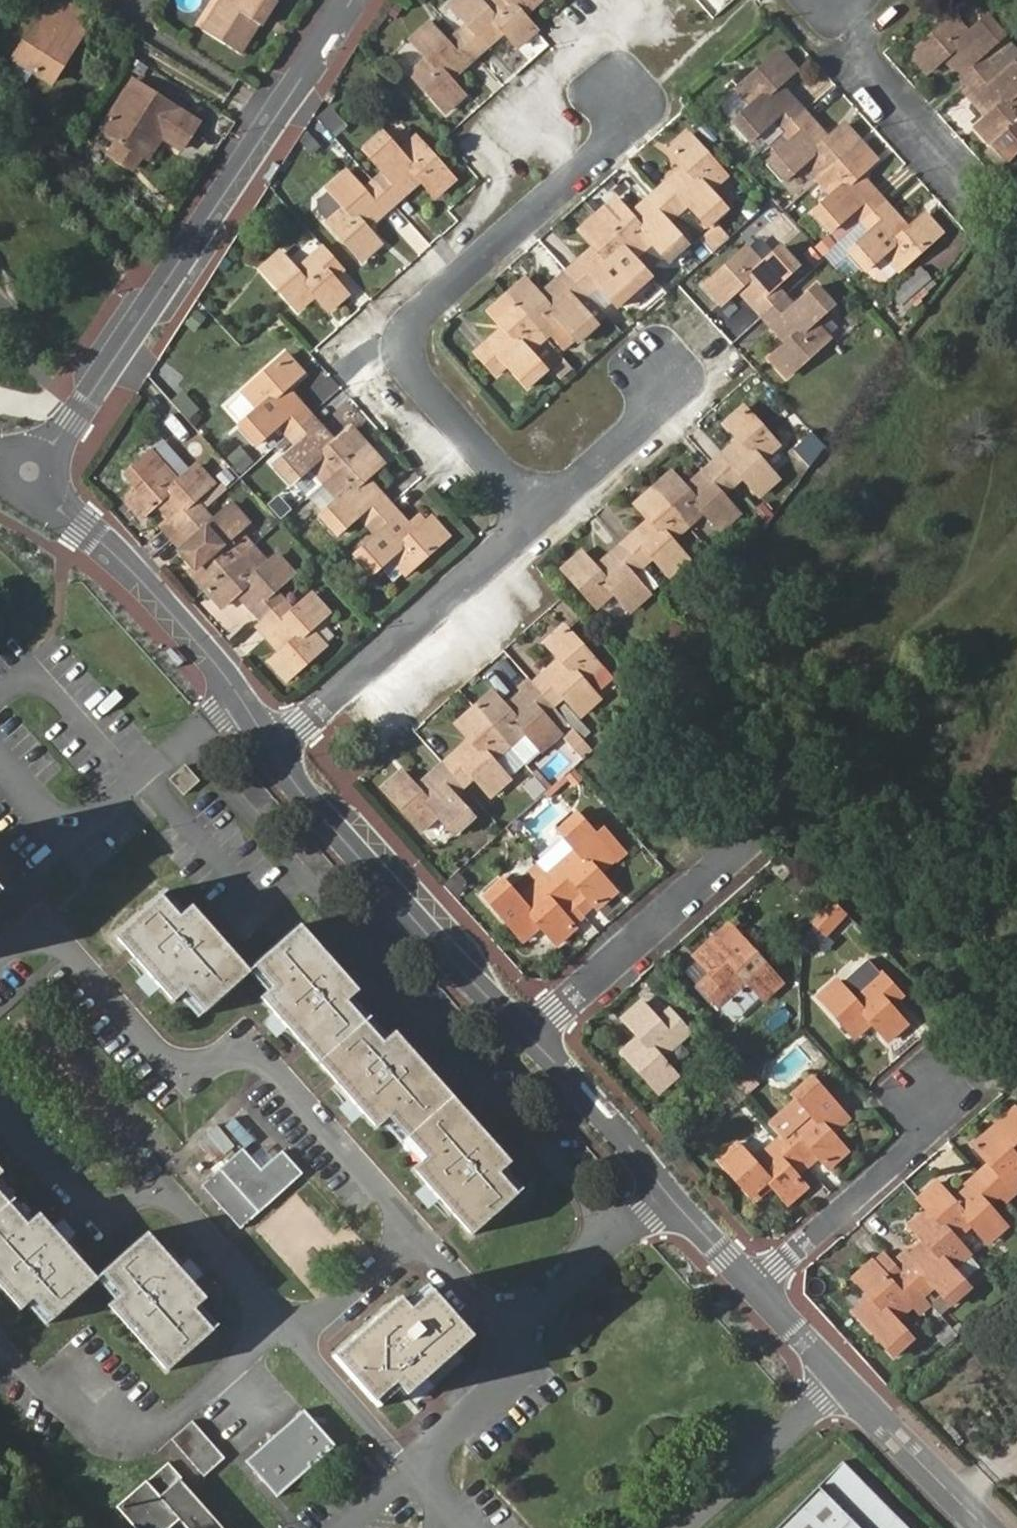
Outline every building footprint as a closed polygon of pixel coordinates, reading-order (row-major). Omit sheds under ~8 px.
[(249,45),(276,5),(273,3),(276,0),(221,0),(201,31),(238,55),(246,43),(249,45)] [(457,33),(475,53),(504,28),(517,43),(534,29),(521,15),(509,0),(456,0),(452,3),(468,23),(457,33)] [(521,15),(537,0),(509,0),(521,15)] [(66,53),(78,33),(86,21),(55,1),(14,66),(50,89),(72,56),(66,53)] [(966,84),(989,64),(979,54),(1001,34),(986,17),(967,34),(953,17),(911,54),(927,72),(943,58),(966,84)] [(475,53),(457,33),(447,43),(431,24),(414,37),(431,56),(414,70),(445,106),(461,91),(449,77),(475,54),(475,53)] [(84,36),(78,33),(66,53),(72,56),(84,36)] [(989,64),(1010,45),(1001,34),(979,54),(989,64)] [(252,47),(249,45),(246,43),(238,55),(245,59),(252,47)] [(1010,45),(989,64),(999,76),(1016,60),(1016,53),(1010,45)] [(771,121),(781,131),(804,110),(780,83),(795,68),(780,51),(736,89),(751,106),(734,121),(749,138),(771,121)] [(989,64),(966,84),(991,112),(975,126),(991,145),(1016,121),(1016,60),(999,76),(989,64)] [(156,134),(163,139),(182,151),(200,124),(133,80),(99,130),(113,139),(122,146),(113,162),(130,173),(141,157),(156,134)] [(331,106),(319,117),(334,133),(346,121),(331,106)] [(803,163),(817,179),(860,140),(846,124),(829,138),(804,110),(781,131),(790,142),(770,160),(784,177),(803,163)] [(1016,147),(1016,121),(991,145),(1006,161),(1016,147)] [(685,164),(657,189),(676,210),(688,201),(708,223),(725,207),(708,188),(725,172),(690,133),(672,148),(685,164)] [(148,162),(163,139),(156,134),(141,157),(148,162)] [(386,171),(375,182),(395,204),(423,178),(435,192),(453,176),(418,137),(400,152),(385,134),(367,150),(386,171)] [(103,155),(113,162),(122,146),(113,139),(103,155)] [(852,211),(860,220),(883,200),(858,171),(875,157),(860,140),(817,179),(832,196),(814,211),(830,229),(852,211)] [(395,204),(375,182),(365,191),(347,171),(330,185),(347,204),(330,220),(362,256),(379,240),(368,228),(395,204)] [(615,197),(597,213),(634,254),(652,238),(669,257),(686,241),(666,219),(676,210),(657,189),(629,214),(615,197)] [(883,200),(860,220),(870,231),(849,251),(866,269),(884,254),(899,271),(942,233),(925,214),(909,229),(883,200)] [(595,243),(566,268),(586,291),(597,281),(617,301),(634,288),(617,269),(634,254),(597,213),(581,227),(595,243)] [(344,266),(325,244),(297,269),(280,251),(261,266),(298,306),(315,291),(329,307),(346,292),(332,276),(344,266)] [(739,287),(762,313),(783,294),(775,285),(797,265),(782,249),(764,264),(750,249),(708,285),(722,301),(739,287)] [(891,292),(905,308),(936,282),(922,265),(891,292)] [(526,278),(508,294),(544,334),(562,319),(578,337),(595,322),(576,300),(586,291),(566,268),(539,292),(526,278)] [(783,294),(762,313),(788,342),(772,357),(788,375),(829,337),(814,320),(832,304),(817,287),(794,307),(783,294)] [(544,334),(508,294),(493,307),(506,323),(478,349),(497,371),(510,360),(529,381),(545,367),(529,347),(544,334)] [(568,361),(559,351),(547,361),(556,372),(568,361)] [(278,424),(288,434),(311,413),(286,384),(302,370),(287,353),(245,390),(260,408),(242,424),(257,441),(278,424)] [(741,437),(713,462),(733,484),(744,475),(760,492),(776,477),(760,460),(778,444),(746,407),(728,422),(741,437)] [(325,482),(368,443),(353,426),(336,441),(311,413),(288,434),(298,445),(278,462),(292,479),(309,466),(325,482)] [(384,461),(368,443),(325,482),(340,499),(324,514),(339,531),(360,514),(369,524),(392,504),(367,476),(384,461)] [(136,489),(164,464),(149,447),(121,472),(136,489)] [(240,447),(229,460),(244,473),(255,460),(240,447)] [(671,472),(655,487),(688,525),(705,510),(721,528),(738,512),(722,494),(733,484),(713,462),(685,488),(671,472)] [(195,498),(214,481),(200,464),(180,482),(164,464),(136,489),(127,497),(143,515),(159,502),(171,515),(161,524),(172,537),(183,528),(204,509),(195,498)] [(652,517),(623,542),(643,565),(655,555),(670,573),(687,557),(671,540),(688,525),(655,487),(637,501),(652,517)] [(279,494),(268,505),(283,518),(293,506),(279,494)] [(214,520),(204,509),(183,528),(172,537),(182,548),(192,539),(208,557),(193,570),(207,586),(254,544),(241,529),(249,521),(234,503),(214,520)] [(392,504),(369,524),(380,535),(360,554),(376,571),(393,557),(407,573),(449,535),(434,518),(429,521),(423,514),(411,525),(392,504)] [(643,565),(623,542),(596,566),(583,552),(565,568),(599,604),(616,589),(632,607),(650,591),(634,574),(643,565)] [(269,562),(254,544),(207,586),(223,605),(239,592),(262,619),(284,599),(276,589),(295,572),(279,554),(269,562)] [(293,609),(284,599),(262,619),(287,647),(272,662),(287,678),(325,645),(310,629),(329,611),(314,592),(293,609)] [(561,656),(533,681),(553,704),(564,694),(580,712),(597,696),(581,678),(598,663),(566,627),(549,642),(561,656)] [(598,663),(581,678),(597,696),(613,680),(598,663)] [(492,693),(476,707),(508,743),(524,729),(541,746),(557,732),(541,713),(553,704),(533,681),(504,707),(492,693)] [(472,738),(444,763),(462,783),(473,774),(490,792),(506,777),(491,759),(508,743),(476,707),(458,722),(472,738)] [(508,743),(523,761),(541,746),(524,729),(508,743)] [(567,739),(582,758),(593,750),(578,730),(567,739)] [(523,761),(508,743),(491,759),(506,777),(523,761)] [(553,749),(541,774),(556,782),(569,757),(553,749)] [(184,763),(167,778),(184,796),(200,780),(184,763)] [(462,783),(444,763),(416,788),(403,773),(386,788),(421,826),(436,813),(452,830),(469,814),(451,794),(462,783)] [(548,789),(545,792),(549,797),(567,780),(563,775),(548,789)] [(546,871),(569,897),(580,887),(596,904),(612,890),(596,872),(613,857),(614,858),(624,850),(602,826),(593,834),(576,814),(558,829),(564,835),(573,847),(546,871)] [(536,860),(546,871),(573,847),(564,835),(536,860)] [(557,908),(569,897),(546,871),(517,897),(501,879),(483,894),(523,937),(540,922),(556,940),(572,925),(557,908)] [(117,934),(147,968),(161,984),(174,999),(185,991),(203,1010),(247,970),(191,906),(180,915),(161,895),(117,934)] [(834,896),(813,917),(825,929),(846,907),(834,896)] [(414,1168),(428,1184),(441,1199),(470,1231),(515,1191),(497,1170),(507,1161),(394,1032),(382,1041),(346,999),(356,989),(300,925),(255,965),(273,986),(262,997),(273,1009),(288,1026),(351,1097),(364,1111),(377,1126),(388,1116),(425,1158),(414,1168)] [(720,1003),(748,979),(763,996),(779,981),(746,942),(731,925),(714,939),(695,954),(711,972),(700,981),(720,1003)] [(161,984),(147,968),(133,981),(147,997),(161,984)] [(899,994),(881,974),(852,998),(838,981),(820,997),(854,1035),(871,1021),(887,1038),(903,1024),(887,1006),(899,994)] [(687,1031),(669,1010),(656,1020),(641,1002),(623,1017),(639,1035),(623,1048),(658,1088),(674,1075),(659,1057),(687,1031)] [(288,1026),(273,1009),(261,1020),(275,1037),(288,1026)] [(746,1074),(735,1084),(744,1095),(755,1085),(746,1074)] [(808,1111),(779,1136),(805,1164),(818,1152),(828,1164),(843,1150),(828,1133),(846,1117),(812,1078),(793,1094),(799,1100),(808,1111)] [(364,1111),(351,1097),(339,1108),(352,1122),(364,1111)] [(799,1100),(770,1126),(779,1136),(808,1111),(799,1100)] [(1004,1199),(1013,1190),(1009,1185),(1016,1178),(1016,1110),(1014,1107),(995,1125),(998,1129),(994,1133),(990,1129),(974,1144),(991,1162),(980,1172),(999,1194),(1004,1199)] [(805,1164),(779,1136),(752,1161),(737,1143),(719,1158),(755,1198),(771,1184),(787,1201),(804,1186),(793,1174),(805,1164)] [(261,1147),(250,1157),(261,1168),(271,1159),(261,1147)] [(261,1168),(250,1157),(242,1148),(201,1186),(241,1228),(303,1170),(282,1148),(271,1159),(261,1168)] [(986,1205),(999,1194),(980,1172),(951,1198),(937,1183),(920,1198),(929,1209),(955,1236),(971,1222),(987,1239),(1003,1225),(986,1205)] [(441,1199),(428,1184),(416,1194),(429,1209),(441,1199)] [(65,1243),(51,1227),(39,1214),(27,1224),(0,1192),(0,1284),(21,1307),(33,1297),(51,1316),(95,1277),(65,1243)] [(951,1270),(970,1253),(955,1236),(929,1209),(911,1225),(927,1243),(901,1269),(921,1292),(933,1282),(951,1300),(966,1286),(951,1270)] [(51,1227),(65,1243),(75,1235),(60,1218),(51,1227)] [(204,1296),(192,1283),(179,1268),(147,1233),(102,1272),(121,1294),(110,1304),(167,1369),(212,1329),(193,1307),(204,1296)] [(179,1268),(192,1283),(201,1275),(188,1260),(179,1268)] [(895,1320),(923,1295),(921,1292),(901,1269),(890,1279),(872,1261),(855,1277),(871,1294),(854,1309),(893,1353),(910,1337),(895,1320)] [(398,1297),(383,1311),(367,1324),(334,1354),(373,1399),(394,1381),(404,1392),(468,1335),(428,1290),(407,1308),(398,1297)] [(367,1324),(383,1311),(373,1300),(358,1314),(367,1324)] [(246,1459),(276,1494),(334,1444),(304,1410),(277,1433),(246,1459)] [(227,1458),(194,1421),(173,1439),(206,1477),(227,1458)] [(179,1476),(181,1474),(167,1459),(146,1478),(145,1477),(115,1503),(137,1527),(164,1527),(178,1516),(188,1527),(224,1527),(179,1476)] [(841,1460),(816,1485),(859,1527),(909,1527),(841,1460)] [(816,1485),(772,1527),(859,1527),(816,1485)]
